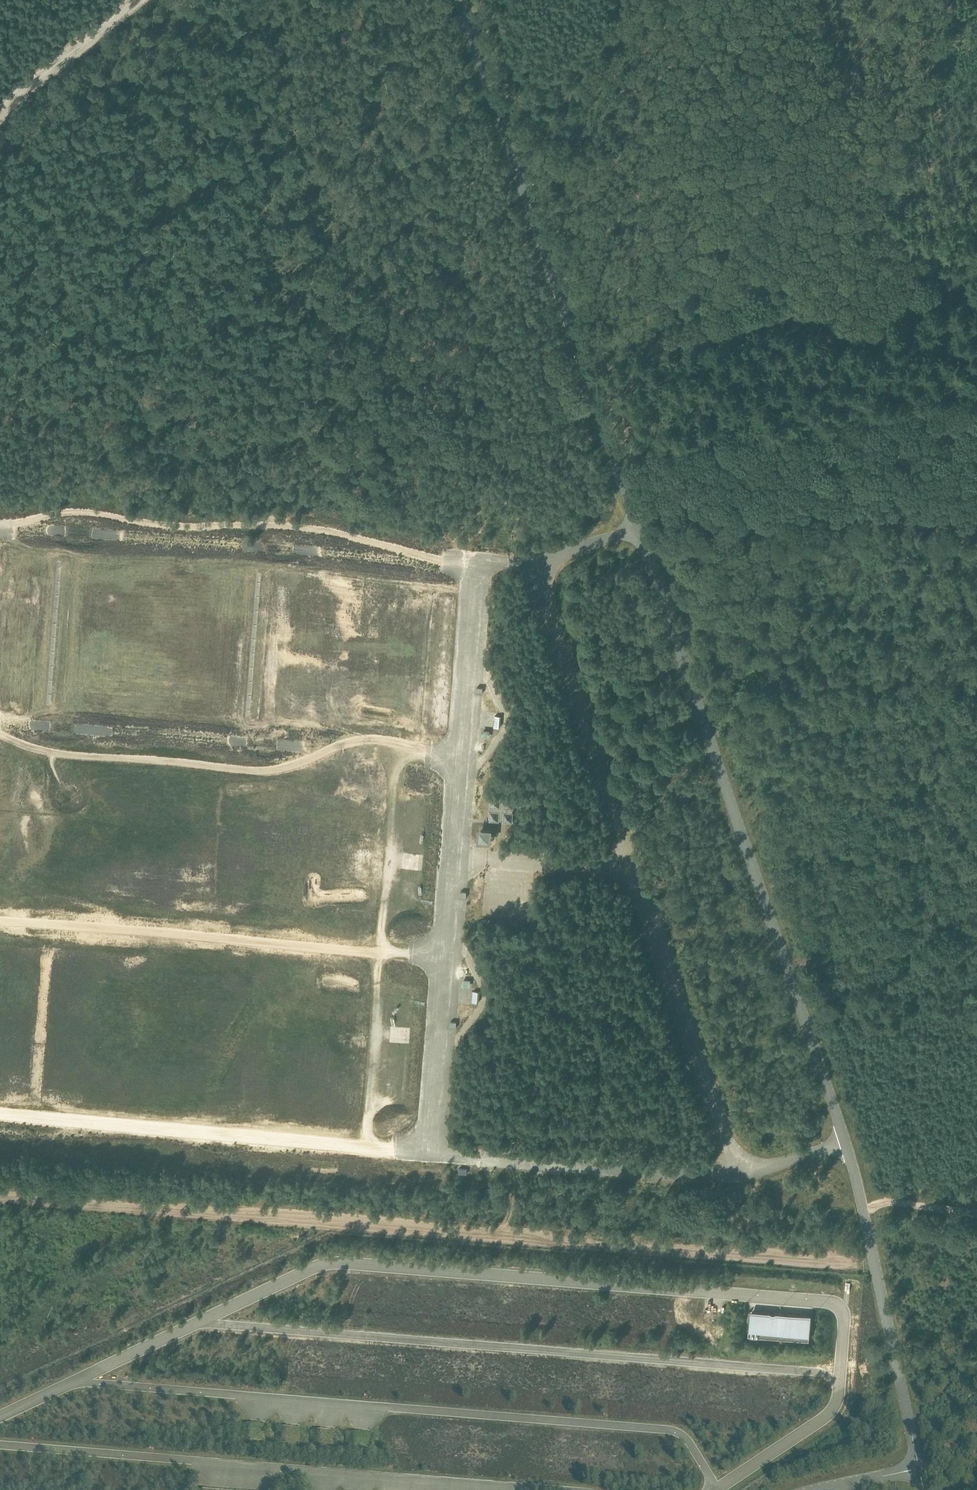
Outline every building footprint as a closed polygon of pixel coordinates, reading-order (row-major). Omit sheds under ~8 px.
[(491,798),(490,821),(513,822),(514,799),(491,798)] [(478,828),(478,842),(491,842),(492,828),(478,828)] [(749,1313),(746,1337),(808,1342),(810,1318),(749,1313)]
